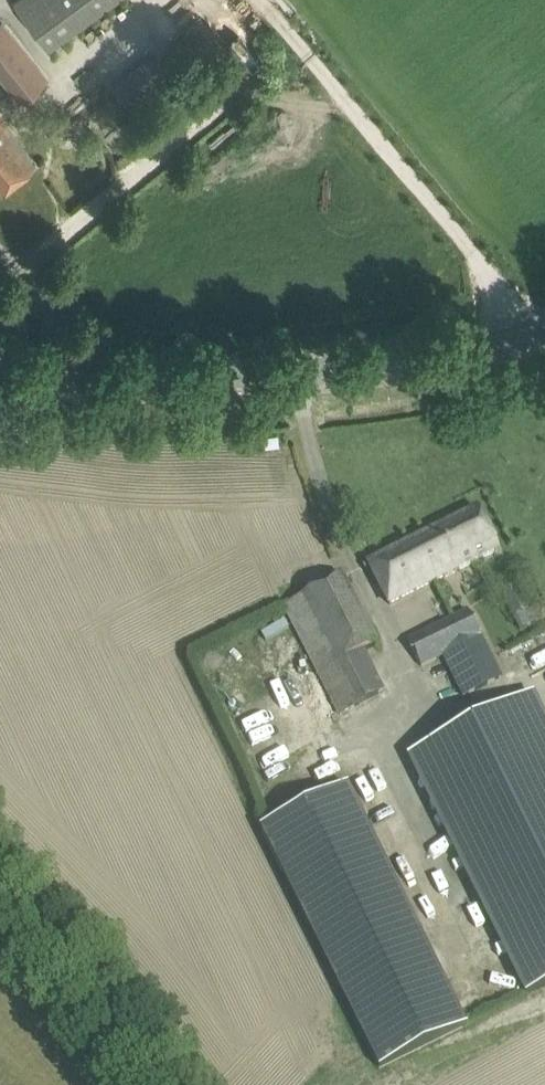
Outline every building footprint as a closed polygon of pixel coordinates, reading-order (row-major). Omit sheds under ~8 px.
[(44,46),(111,0),(13,0),(44,46)] [(203,13),(193,0),(156,0),(77,64),(96,88),(87,95),(98,110),(118,93),(113,86),(203,13)] [(44,76),(0,26),(0,73),(21,98),(44,76)] [(3,191),(36,165),(11,132),(0,118),(1,117),(0,116),(0,188),(3,191)] [(497,549),(477,508),(368,563),(388,603),(497,549)] [(377,645),(342,576),(284,605),(340,714),(383,692),(363,651),(377,645)] [(516,584),(501,591),(513,615),(528,608),(516,584)] [(468,610),(446,621),(407,641),(420,667),(443,655),(463,695),(501,675),(468,610)] [(427,746),(530,960),(544,952),(544,771),(512,705),(427,746)] [(351,782),(261,823),(372,1068),(462,1027),(351,782)]
